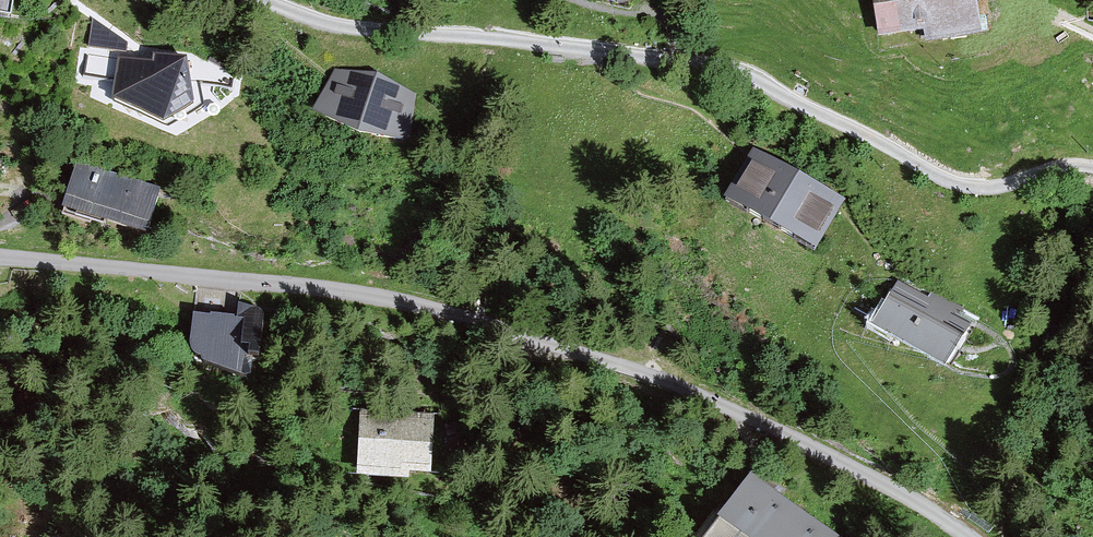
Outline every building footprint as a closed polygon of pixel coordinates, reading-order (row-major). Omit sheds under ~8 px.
[(875,40),(921,33),(923,44),(972,37),(966,0),(869,0),(875,40)] [(113,69),(106,101),(158,127),(186,112),(177,70),(147,65),(146,76),(113,69)] [(363,80),(327,77),(315,120),(342,133),(392,141),(403,98),(363,80)] [(834,204),(746,156),(720,204),(808,252),(834,204)] [(150,185),(66,160),(53,204),(138,228),(150,185)] [(963,322),(891,284),(868,326),(940,365),(963,322)] [(245,325),(185,315),(180,345),(236,376),(245,325)] [(424,420),(355,415),(351,464),(421,469),(424,420)] [(743,478),(698,536),(820,536),(743,478)]
